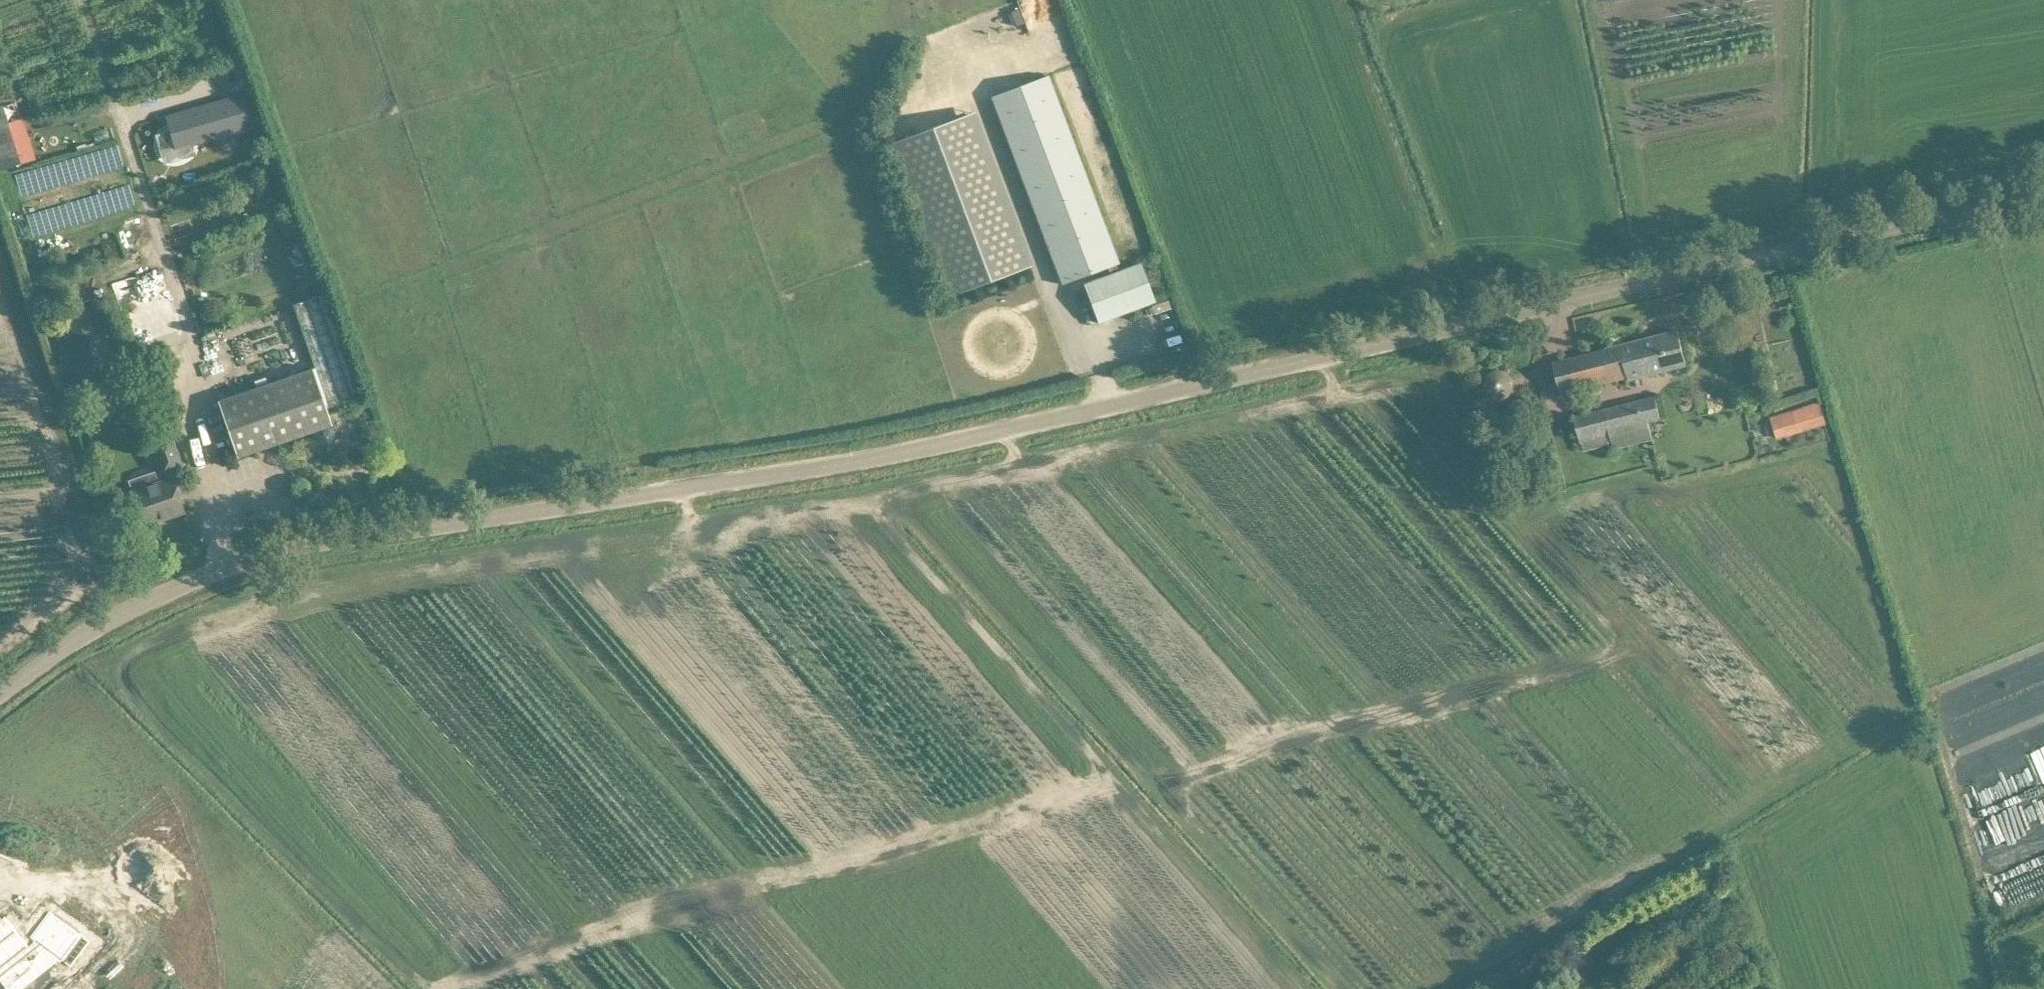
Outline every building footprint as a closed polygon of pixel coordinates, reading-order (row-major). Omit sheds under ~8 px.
[(1019,9),(1011,12),(1016,26),(1024,23),(1019,9)] [(1084,284),(1098,323),(1155,301),(1141,263),(1118,271),(1115,264),(1118,263),(1048,76),(992,97),(1062,284),(1108,267),(1111,274),(1084,284)] [(244,95),(167,118),(176,148),(252,126),(244,95)] [(1040,275),(977,115),(889,150),(953,310),(1040,275)] [(12,121),(25,162),(39,158),(25,117),(12,121)] [(314,366),(218,399),(238,457),(333,425),(326,407),(365,394),(329,290),(293,303),(314,366)] [(1553,362),(1558,382),(1561,394),(1686,362),(1677,330),(1553,362)] [(1610,435),(1613,448),(1652,438),(1648,422),(1660,419),(1655,397),(1574,417),(1580,443),(1610,435)] [(1770,416),(1777,439),(1827,424),(1820,401),(1770,416)] [(127,479),(143,526),(184,512),(171,472),(183,468),(177,450),(155,458),(161,474),(156,476),(154,470),(127,479)] [(58,955),(69,963),(88,938),(49,907),(29,932),(35,936),(27,943),(2,914),(0,915),(0,988),(18,988),(58,955)]
